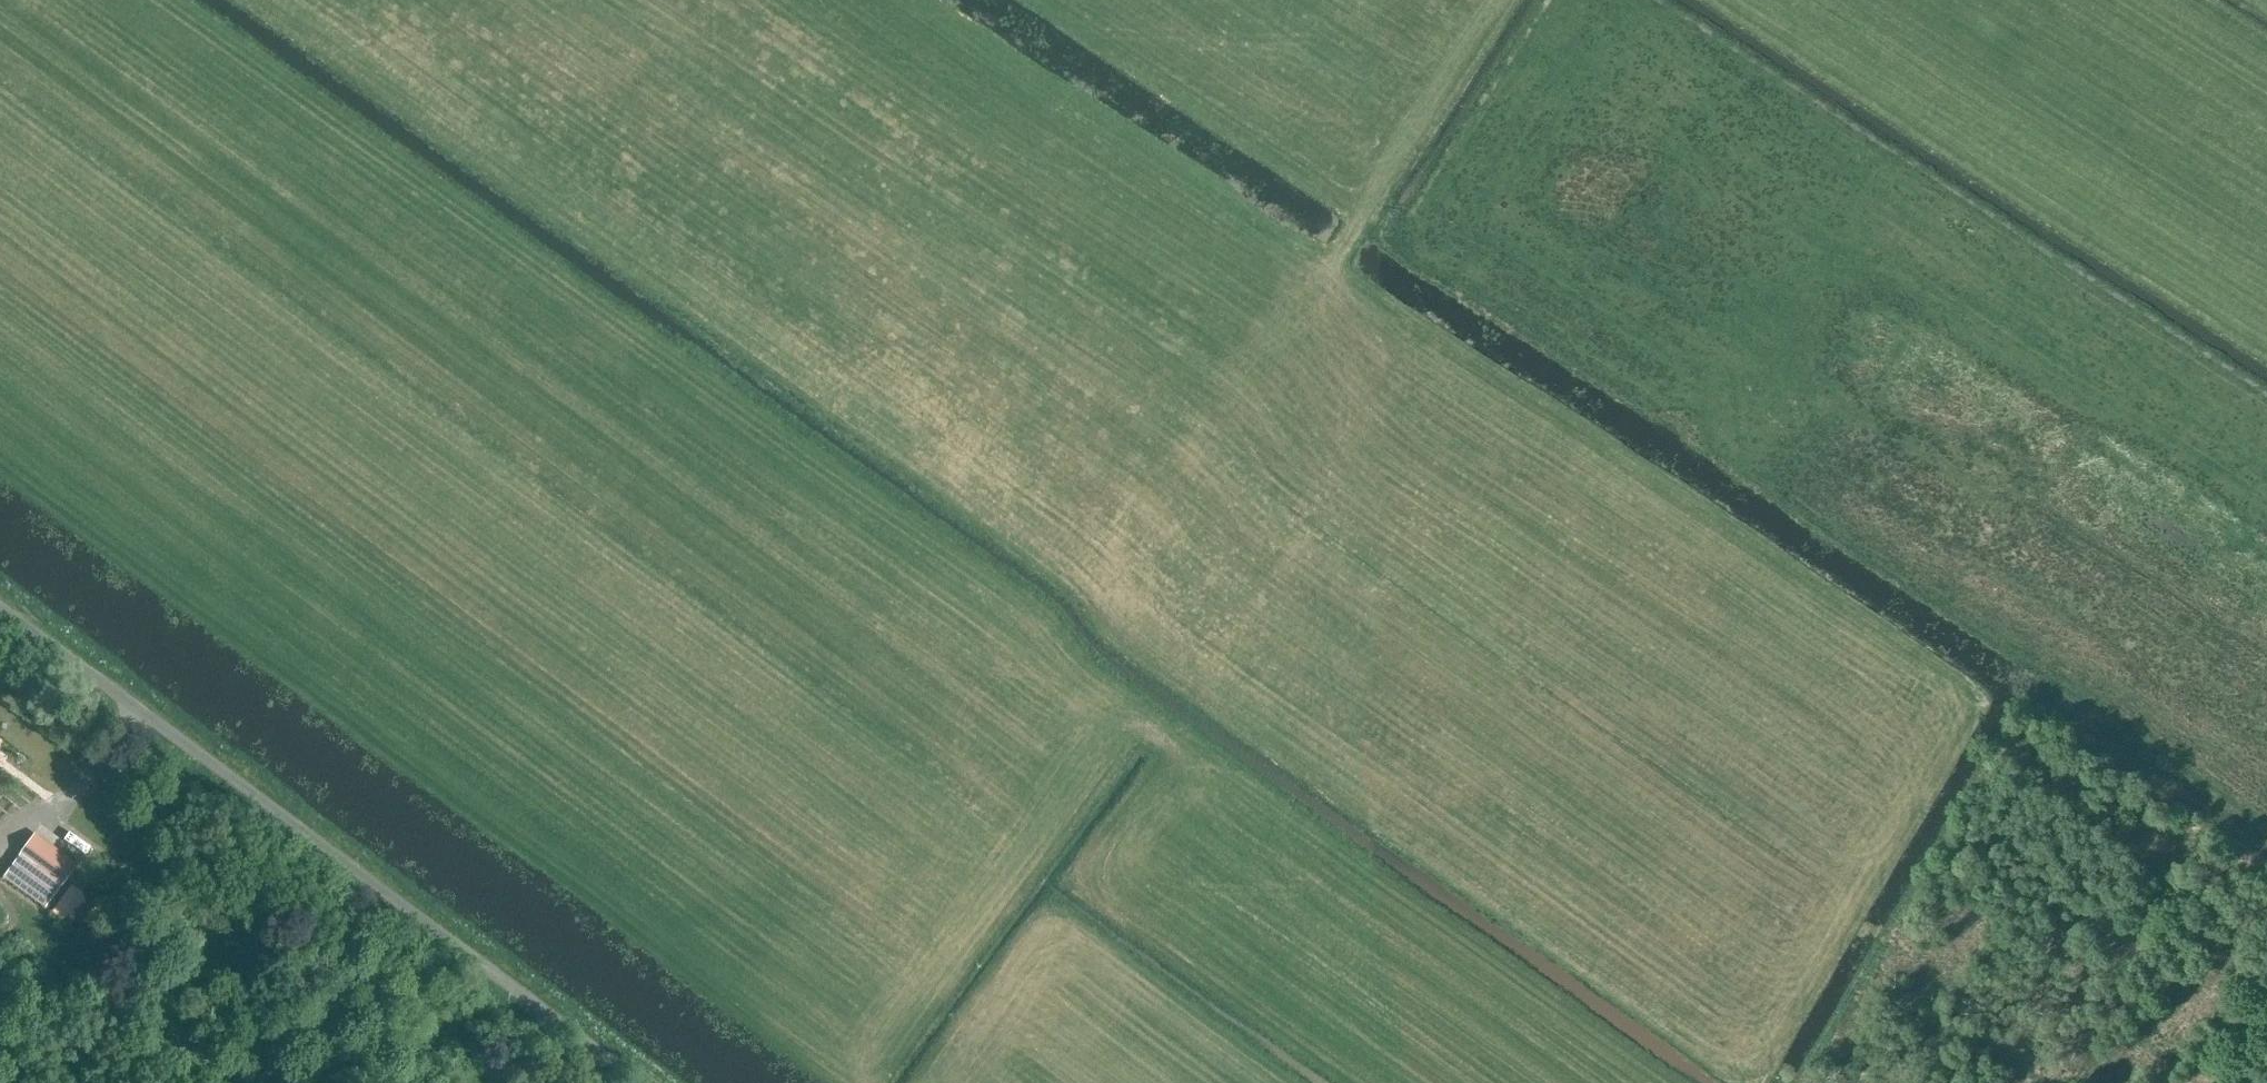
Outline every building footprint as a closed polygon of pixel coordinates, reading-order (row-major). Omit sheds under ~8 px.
[(20,850),(62,882),(76,863),(34,831),(20,850)]
